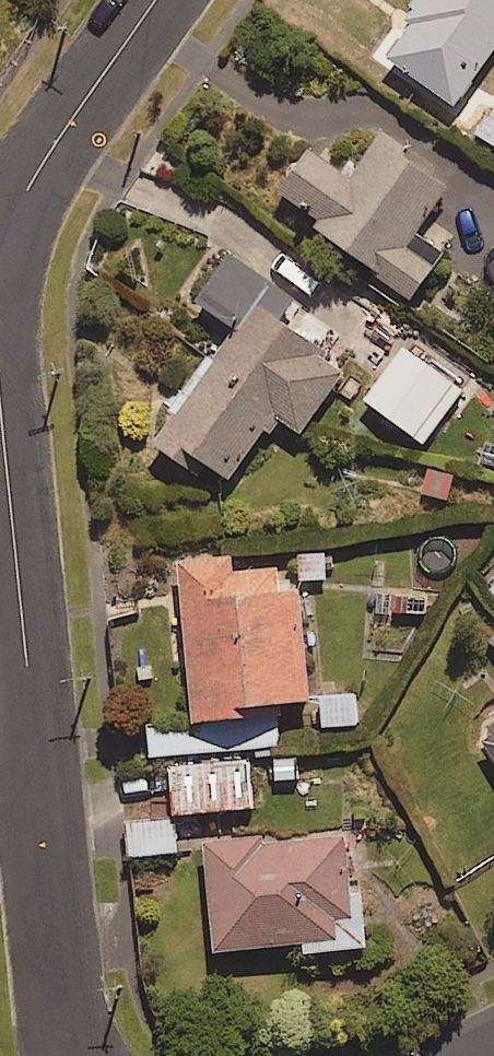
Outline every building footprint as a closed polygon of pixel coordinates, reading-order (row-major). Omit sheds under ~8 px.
[(381,56),(455,110),(493,57),(493,0),(421,0),(381,56)] [(450,189),(385,141),(358,178),(318,148),(283,196),(323,225),(317,234),(412,304),(445,259),(415,237),(450,189)] [(297,306),(229,260),(197,309),(237,335),(161,448),(226,492),(274,421),(302,440),(345,375),(280,331),(297,306)] [(463,394),(402,352),(365,406),(425,447),(463,394)] [(454,506),(453,473),(411,475),(413,508),(454,506)] [(233,576),(231,558),(178,564),(196,731),(246,725),(245,717),(311,710),(299,598),(284,600),(281,571),(233,576)] [(430,620),(429,591),(389,592),(390,621),(430,620)] [(485,747),(493,761),(493,741),(485,747)] [(253,813),(249,763),(171,770),(175,819),(253,813)] [(174,821),(127,825),(130,860),(177,856),(174,821)] [(347,840),(207,849),(214,957),(305,951),(306,959),(367,956),(363,899),(351,900),(347,840)]
